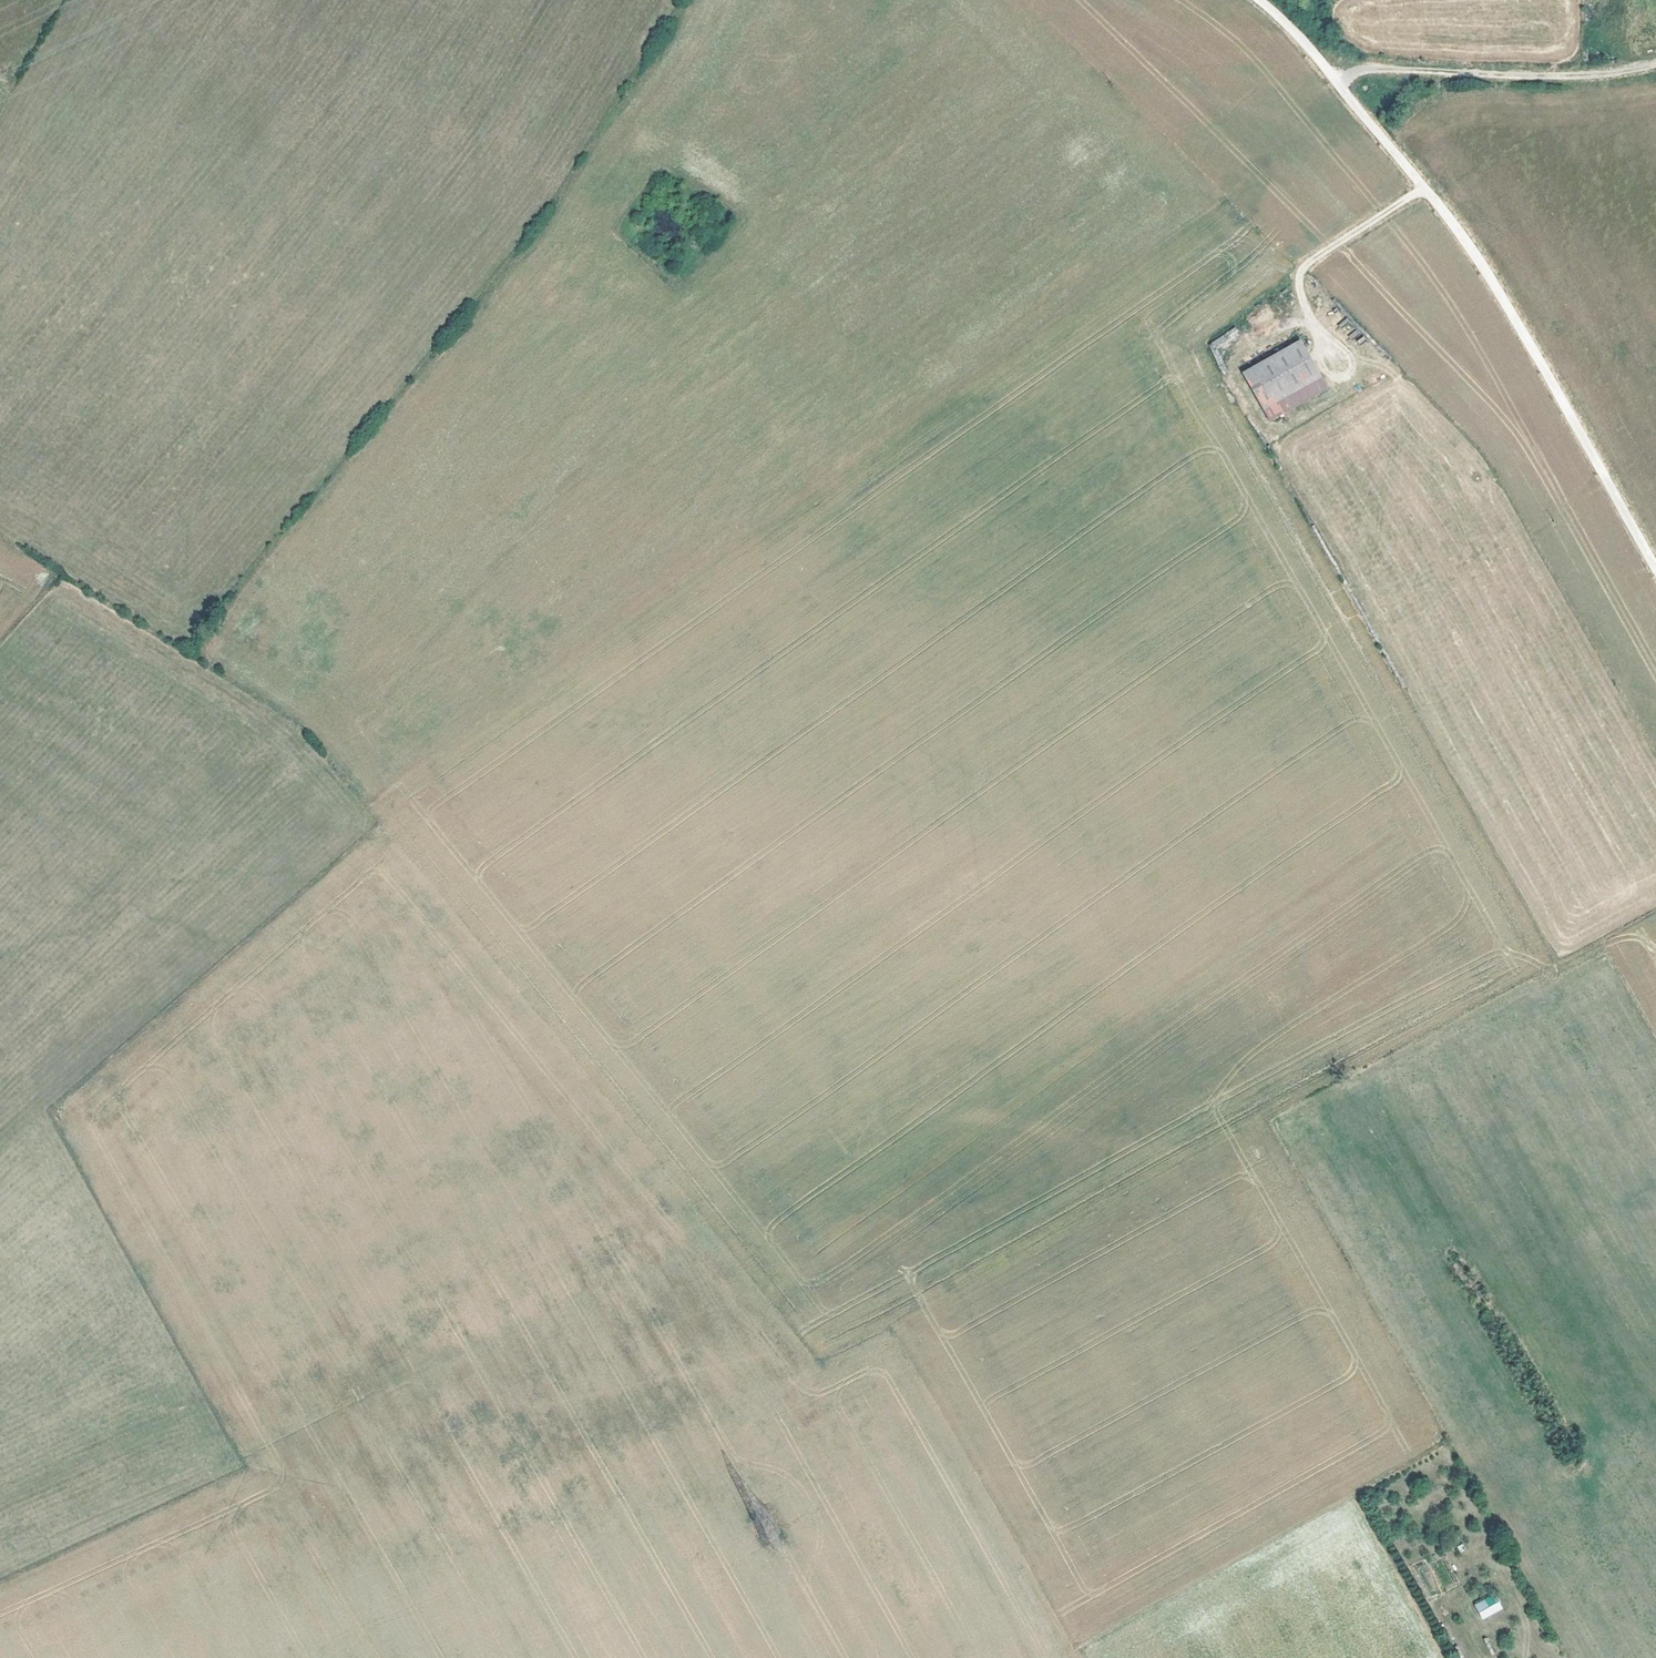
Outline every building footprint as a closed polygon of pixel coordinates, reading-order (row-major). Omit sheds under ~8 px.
[(1214,350),(1236,336),(1232,330),(1210,343),(1214,350)] [(1297,334),(1239,366),(1271,423),(1329,391),(1297,334)] [(1487,1584),(1473,1592),(1480,1604),(1494,1595),(1487,1584)]
